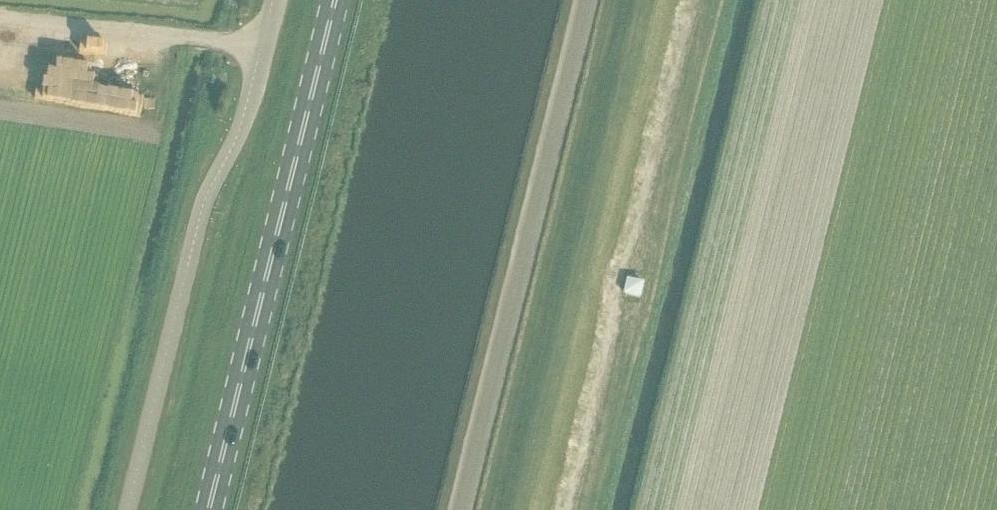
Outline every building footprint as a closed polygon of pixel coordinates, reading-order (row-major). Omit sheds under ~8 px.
[(642,299),(645,282),(628,278),(624,295),(642,299)]
